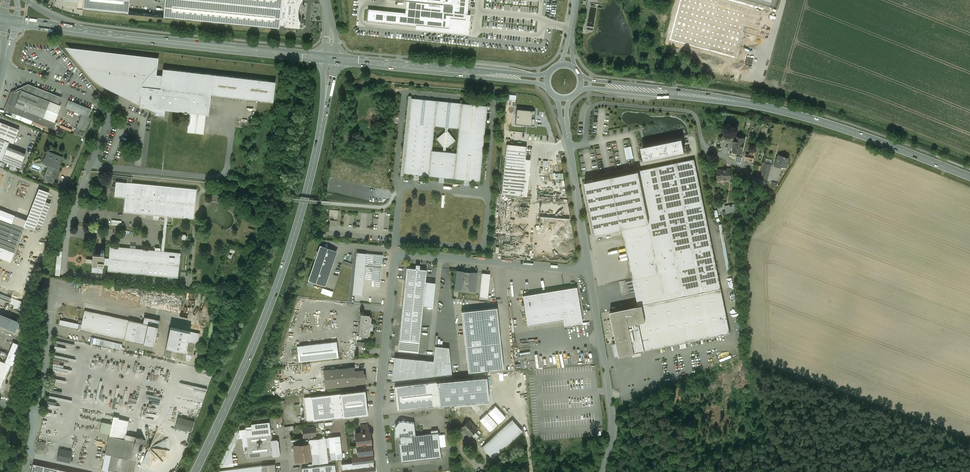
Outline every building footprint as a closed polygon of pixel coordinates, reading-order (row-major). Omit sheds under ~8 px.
[(130,0),(65,0),(65,1),(77,2),(77,8),(128,13),(130,0)] [(163,17),(279,28),(280,25),(282,0),(165,0),(163,17)] [(280,25),(284,25),(284,27),(288,27),(300,28),(301,21),(300,20),(299,16),(299,11),(300,6),(301,2),(302,2),(303,0),(282,0),(280,25)] [(407,0),(406,14),(368,10),(367,22),(415,27),(415,29),(468,35),(471,15),(468,15),(469,0),(407,0)] [(725,0),(680,0),(669,41),(736,60),(744,34),(762,39),(769,12),(725,0)] [(159,58),(65,47),(83,68),(89,75),(94,80),(101,84),(106,88),(132,100),(135,94),(139,88),(145,81),(149,76),(153,72),(157,67),(159,58)] [(132,100),(140,104),(142,86),(161,89),(162,75),(156,75),(157,67),(153,72),(149,76),(145,81),(139,88),(135,94),(132,100)] [(140,104),(140,107),(147,108),(165,110),(169,110),(184,112),(184,113),(187,113),(187,112),(190,113),(206,114),(209,115),(211,95),(213,75),(163,69),(162,75),(161,89),(142,86),(140,104)] [(275,82),(213,75),(211,95),(273,102),(275,82)] [(44,117),(50,101),(59,105),(62,98),(60,97),(28,84),(12,91),(6,108),(5,110),(53,129),(56,122),(54,121),(44,117)] [(487,106),(411,98),(403,174),(479,181),(487,106)] [(91,109),(69,100),(65,108),(82,115),(88,117),(91,109)] [(61,105),(59,105),(50,101),(44,117),(54,121),(61,105)] [(165,110),(147,108),(156,112),(156,115),(162,115),(164,116),(165,110)] [(535,110),(517,108),(515,123),(534,125),(535,118),(534,118),(535,110)] [(204,134),(206,114),(190,113),(188,132),(204,134)] [(88,117),(82,115),(74,133),(83,137),(91,118),(88,117)] [(0,122),(0,138),(10,142),(13,143),(19,129),(0,122)] [(722,138),(730,140),(732,129),(724,128),(722,138)] [(0,138),(0,160),(2,161),(2,160),(8,147),(10,142),(0,138)] [(682,139),(646,146),(645,144),(643,145),(643,147),(642,148),(643,154),(644,159),(684,151),(682,139)] [(744,144),(735,142),(733,151),(742,153),(744,144)] [(526,147),(507,145),(503,193),(528,196),(531,161),(525,160),(526,147)] [(624,148),(627,160),(634,158),(631,146),(624,148)] [(25,154),(8,147),(2,160),(20,167),(25,154)] [(62,157),(47,151),(44,160),(50,162),(45,174),(55,178),(58,169),(57,169),(58,165),(59,166),(61,161),(60,161),(62,157)] [(754,156),(746,154),(745,161),(752,162),(754,156)] [(785,157),(779,155),(778,159),(777,159),(775,166),(781,167),(781,166),(785,167),(786,162),(788,162),(789,158),(785,157)] [(694,159),(638,171),(649,223),(659,274),(664,294),(720,283),(694,159)] [(771,164),(765,163),(761,177),(768,179),(771,164)] [(726,170),(717,170),(717,180),(731,179),(731,169),(726,169),(726,170)] [(638,171),(585,182),(595,234),(622,228),(649,223),(638,171)] [(127,182),(116,181),(114,196),(125,197),(127,182)] [(197,189),(127,182),(125,197),(124,212),(165,216),(167,217),(194,219),(197,189)] [(27,220),(24,227),(24,226),(34,230),(36,225),(46,201),(49,192),(39,188),(27,220)] [(46,201),(36,225),(41,227),(51,203),(46,201)] [(735,204),(725,206),(725,211),(726,216),(727,216),(735,214),(735,204)] [(0,209),(0,220),(12,224),(13,223),(24,227),(27,220),(0,209)] [(0,220),(0,247),(14,252),(24,227),(13,223),(12,224),(0,220)] [(649,223),(622,228),(633,279),(635,279),(659,274),(649,223)] [(161,251),(110,246),(109,258),(104,258),(103,265),(108,265),(108,271),(178,278),(180,253),(164,251),(161,251)] [(314,284),(324,287),(336,251),(320,246),(308,286),(313,288),(314,284)] [(101,253),(102,253),(102,254),(93,254),(92,269),(103,271),(103,265),(104,258),(104,255),(103,254),(103,253),(104,253),(104,252),(104,251),(104,250),(103,250),(102,250),(101,250),(101,251),(101,252),(101,253)] [(361,296),(362,279),(365,254),(356,253),(351,295),(361,296)] [(383,255),(365,254),(362,279),(374,280),(373,286),(379,287),(383,255)] [(420,265),(416,264),(415,268),(406,268),(399,339),(419,341),(423,306),(425,281),(426,270),(419,269),(420,265)] [(471,273),(463,272),(463,271),(457,271),(455,289),(461,289),(461,288),(463,288),(464,282),(465,283),(466,283),(468,283),(467,289),(469,289),(469,290),(475,291),(477,273),(471,272),(471,273)] [(480,274),(477,298),(486,299),(488,275),(480,274)] [(659,274),(635,279),(640,305),(610,311),(611,318),(616,342),(612,343),(615,357),(635,353),(730,333),(720,283),(664,294),(659,274)] [(423,306),(433,307),(435,282),(425,281),(423,306)] [(333,296),(334,291),(323,287),(322,293),(333,296)] [(576,287),(564,289),(569,319),(563,320),(564,326),(582,323),(576,287)] [(564,289),(523,295),(527,326),(563,320),(569,319),(564,289)] [(9,303),(12,297),(0,293),(0,299),(9,303)] [(22,301),(16,299),(14,306),(13,308),(18,310),(22,301)] [(497,308),(462,311),(468,373),(503,369),(497,308)] [(81,324),(60,319),(59,325),(124,340),(129,320),(84,310),(81,324)] [(0,313),(0,314),(0,326),(15,332),(20,321),(0,313)] [(370,316),(370,315),(361,314),(359,336),(367,337),(368,336),(369,335),(370,335),(370,329),(371,329),(372,329),(373,324),(372,323),(371,323),(372,317),(371,317),(370,317),(370,316)] [(143,323),(129,320),(124,340),(144,344),(148,324),(158,326),(160,320),(144,317),(143,323)] [(158,326),(148,324),(144,344),(154,346),(158,326)] [(190,331),(170,327),(166,347),(186,351),(190,331)] [(186,351),(166,347),(164,356),(191,362),(195,343),(197,343),(200,333),(190,331),(186,351)] [(57,337),(55,353),(73,356),(76,341),(57,337)] [(419,341),(399,339),(398,351),(418,353),(419,341)] [(122,344),(104,340),(102,346),(121,350),(122,344)] [(5,379),(11,365),(15,366),(19,345),(13,342),(5,362),(0,360),(0,377),(5,379)] [(337,342),(296,346),(298,362),(339,357),(337,342)] [(395,357),(392,380),(451,374),(449,347),(435,346),(434,361),(395,357)] [(354,367),(323,371),(325,388),(356,384),(354,371),(354,367)] [(363,370),(354,371),(356,384),(366,383),(365,374),(363,374),(363,370)] [(54,390),(74,391),(75,387),(73,387),(74,381),(64,380),(65,376),(55,375),(54,390)] [(487,377),(436,382),(439,405),(489,401),(487,377)] [(436,382),(395,386),(397,410),(439,405),(436,382)] [(365,390),(310,397),(313,419),(313,420),(368,414),(365,390)] [(310,397),(304,397),(307,420),(313,419),(310,397)] [(505,417),(495,406),(488,413),(498,424),(505,417)] [(45,412),(43,426),(53,428),(54,421),(52,421),(53,417),(54,413),(45,412)] [(497,424),(487,414),(480,420),(490,431),(497,424)] [(129,421),(119,419),(119,417),(113,416),(112,424),(110,434),(109,436),(125,439),(126,434),(129,421)] [(194,422),(179,417),(176,427),(192,432),(194,422)] [(512,420),(482,447),(492,458),(522,431),(512,420)] [(100,431),(110,434),(112,424),(102,421),(100,431)] [(414,423),(402,421),(400,421),(398,422),(399,423),(397,427),(395,425),(395,427),(395,438),(400,437),(415,435),(414,423)] [(469,421),(461,427),(469,436),(472,434),(476,439),(478,436),(474,432),(477,429),(469,421)] [(351,447),(352,462),(341,463),(342,471),(375,471),(370,429),(369,429),(368,429),(368,425),(360,426),(361,432),(355,433),(357,446),(351,447)] [(290,434),(290,430),(294,430),(294,426),(286,426),(286,434),(290,434)] [(314,426),(303,428),(302,429),(302,431),(303,432),(304,437),(315,435),(314,426)] [(270,428),(245,431),(246,437),(271,434),(270,428)] [(438,433),(415,435),(400,437),(400,443),(399,443),(402,462),(441,457),(438,433)] [(141,437),(126,434),(125,439),(140,443),(145,445),(146,441),(141,437)] [(109,436),(101,470),(108,471),(108,470),(119,471),(134,471),(140,443),(125,439),(109,436)] [(339,437),(329,438),(331,459),(342,457),(339,437)] [(272,440),(246,443),(248,459),(274,456),(272,441),(272,440)] [(312,444),(293,446),(295,462),(314,460),(312,444)] [(70,463),(72,451),(59,448),(57,460),(70,463)] [(33,463),(31,471),(73,471),(33,463)]
